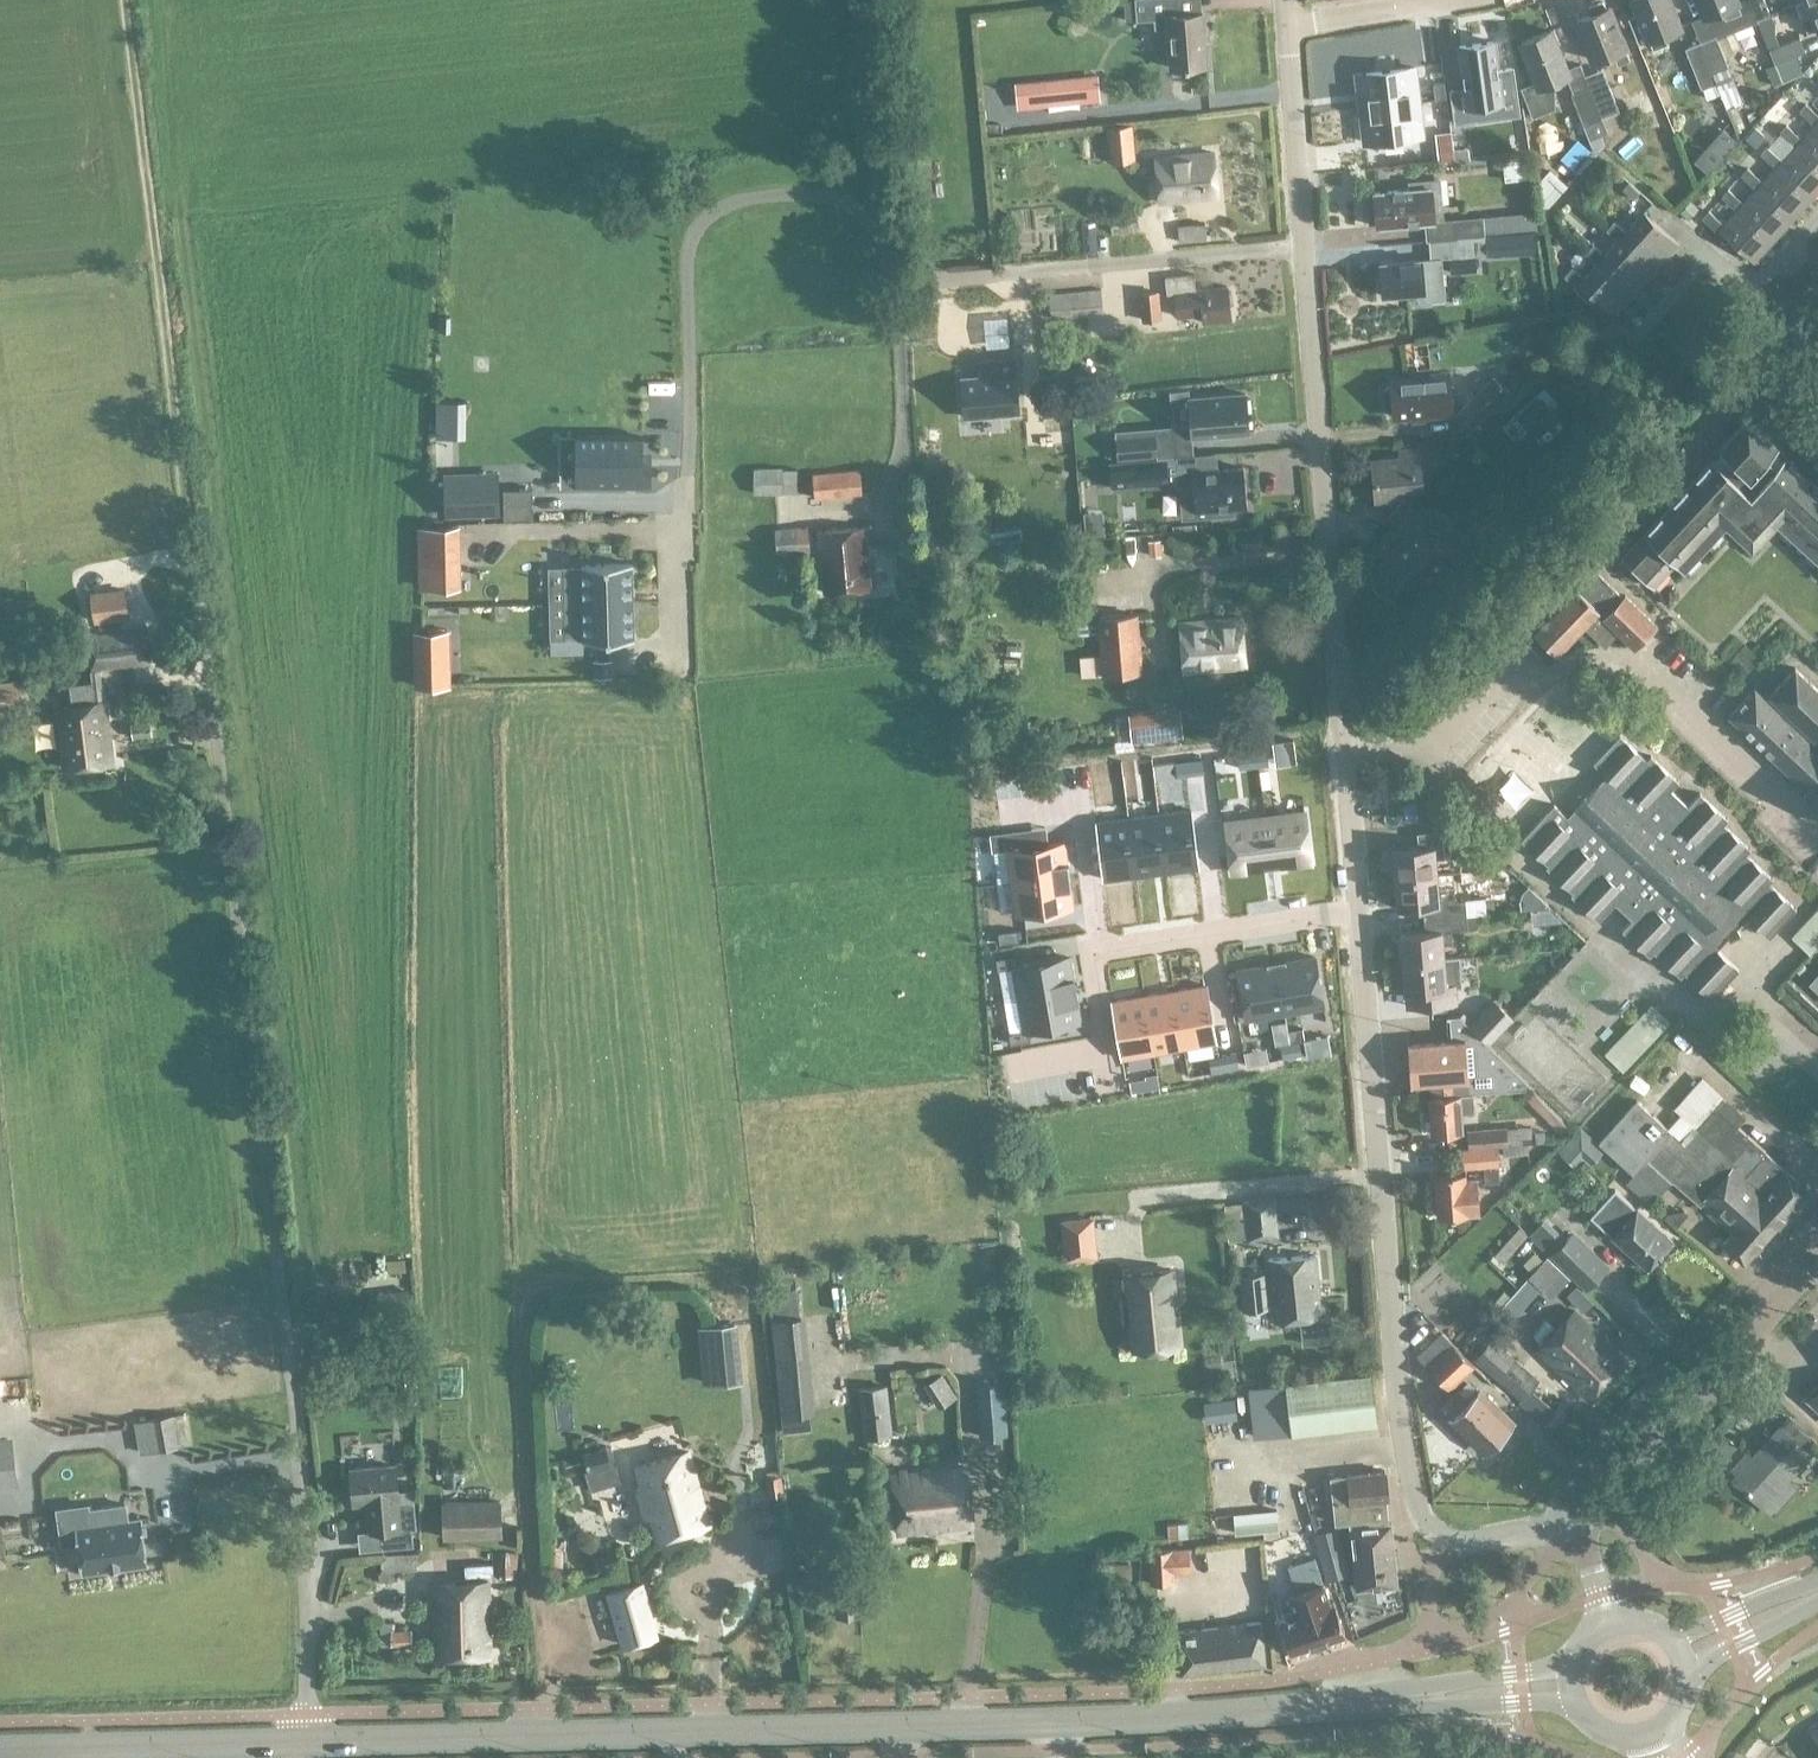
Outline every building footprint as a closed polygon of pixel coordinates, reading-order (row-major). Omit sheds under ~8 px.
[(1166,27),(1170,67),(1207,64),(1203,11),(1177,13),(1176,0),(1134,0),(1136,20),(1153,18),(1154,29),(1166,27)] [(1629,17),(1639,40),(1647,37),(1648,39),(1651,48),(1667,41),(1663,33),(1680,26),(1670,0),(1632,0),(1637,13),(1629,17)] [(1703,15),(1712,37),(1716,35),(1725,31),(1756,19),(1756,18),(1748,0),(1741,0),(1738,1),(1738,0),(1697,0),(1703,15)] [(1770,12),(1765,0),(1748,0),(1756,18),(1770,12)] [(1795,3),(1807,32),(1816,28),(1817,31),(1817,30),(1817,0),(1802,0),(1795,3)] [(1592,59),(1612,51),(1617,64),(1630,59),(1625,46),(1608,6),(1576,19),(1592,59)] [(1774,33),(1774,21),(1770,12),(1756,18),(1756,19),(1756,20),(1757,21),(1764,37),(1774,33)] [(1801,18),(1785,20),(1788,36),(1803,34),(1801,18)] [(1551,29),(1520,41),(1537,81),(1521,87),(1533,116),(1554,107),(1554,90),(1553,88),(1560,85),(1557,78),(1566,74),(1569,73),(1568,71),(1551,29)] [(1728,65),(1716,35),(1712,37),(1700,42),(1712,71),(1728,65)] [(1779,45),(1769,49),(1775,63),(1795,55),(1805,51),(1799,37),(1779,45)] [(1465,87),(1451,89),(1455,122),(1483,118),(1481,102),(1517,97),(1512,66),(1496,68),(1493,41),(1459,45),(1465,87)] [(1700,42),(1685,48),(1700,87),(1715,81),(1712,71),(1700,42)] [(1730,66),(1738,83),(1760,72),(1752,55),(1730,66)] [(1415,67),(1356,73),(1360,107),(1419,101),(1415,67)] [(1585,74),(1602,117),(1619,111),(1602,68),(1585,74)] [(1046,76),(1049,103),(1080,101),(1078,74),(1046,76)] [(1446,96),(1444,81),(1433,82),(1435,98),(1446,96)] [(1602,117),(1590,85),(1570,93),(1589,139),(1607,131),(1602,117)] [(1707,99),(1715,120),(1745,109),(1737,88),(1707,99)] [(1701,93),(1661,104),(1667,127),(1707,116),(1701,93)] [(1419,101),(1360,107),(1364,141),(1423,134),(1419,101)] [(1817,123),(1817,114),(1807,103),(1800,111),(1813,124),(1816,121),(1817,123)] [(1817,162),(1817,123),(1816,121),(1813,124),(1801,138),(1786,125),(1779,132),(1794,145),(1797,142),(1817,162)] [(1696,148),(1707,141),(1695,123),(1684,130),(1696,148)] [(1110,162),(1135,159),(1132,124),(1107,126),(1110,162)] [(1755,148),(1766,136),(1756,127),(1745,138),(1755,148)] [(1813,196),(1817,190),(1817,162),(1797,142),(1794,145),(1781,159),(1767,146),(1760,153),(1775,167),(1777,164),(1813,196)] [(1468,147),(1453,149),(1455,159),(1469,157),(1468,147)] [(1587,148),(1567,165),(1582,183),(1602,166),(1587,148)] [(1453,149),(1437,151),(1439,161),(1455,159),(1453,149)] [(1215,194),(1211,152),(1156,157),(1160,200),(1215,194)] [(1758,185),(1794,218),(1813,196),(1777,164),(1775,167),(1762,181),(1748,167),(1741,175),(1755,188),(1758,185)] [(1546,209),(1567,184),(1549,168),(1536,183),(1539,202),(1546,209)] [(1434,219),(1444,218),(1441,177),(1407,179),(1408,187),(1373,191),(1374,199),(1367,199),(1369,222),(1376,222),(1377,226),(1434,221),(1434,219)] [(1628,181),(1622,188),(1633,198),(1639,191),(1628,181)] [(1738,207),(1774,239),(1794,218),(1758,185),(1755,188),(1743,202),(1728,189),(1722,196),(1736,210),(1738,207)] [(1680,211),(1688,219),(1698,208),(1690,200),(1680,211)] [(1709,210),(1702,217),(1702,218),(1718,232),(1720,230),(1754,262),(1774,239),(1738,207),(1736,210),(1724,222),(1709,210)] [(1609,225),(1606,228),(1618,239),(1621,236),(1657,267),(1678,244),(1643,211),(1626,231),(1614,219),(1609,225)] [(1484,234),(1483,215),(1453,218),(1455,236),(1484,234)] [(1206,222),(1177,224),(1178,241),(1207,239),(1206,222)] [(1097,252),(1095,233),(1094,223),(1082,224),(1082,231),(1084,253),(1097,252)] [(1533,230),(1484,234),(1486,253),(1534,250),(1533,230)] [(1455,236),(1457,256),(1474,254),(1486,253),(1484,234),(1455,236)] [(1636,291),(1657,268),(1621,236),(1618,239),(1605,254),(1593,243),(1585,252),(1597,263),(1600,259),(1636,291)] [(1475,269),(1474,254),(1457,256),(1450,256),(1451,271),(1475,269)] [(1429,299),(1445,298),(1442,257),(1421,259),(1421,258),(1380,262),(1382,277),(1378,279),(1379,289),(1383,291),(1383,294),(1424,291),(1424,295),(1429,299)] [(1572,266),(1564,275),(1576,286),(1579,283),(1614,315),(1636,291),(1600,259),(1597,263),(1584,277),(1572,266)] [(1231,317),(1230,303),(1233,303),(1232,291),(1228,291),(1228,286),(1196,289),(1194,272),(1164,276),(1167,294),(1175,293),(1178,315),(1202,312),(1203,321),(1231,317)] [(1573,287),(1556,304),(1575,322),(1592,305),(1573,287)] [(1101,288),(1049,292),(1051,318),(1103,313),(1101,288)] [(1161,318),(1159,290),(1139,292),(1142,319),(1161,318)] [(981,376),(961,378),(965,415),(1018,411),(1013,356),(979,358),(981,376)] [(1525,359),(1513,372),(1520,378),(1532,366),(1525,359)] [(1387,385),(1384,389),(1386,407),(1390,411),(1393,411),(1394,416),(1437,412),(1452,411),(1450,381),(1446,381),(1446,372),(1431,373),(1431,376),(1391,379),(1391,384),(1387,385)] [(1467,433),(1509,390),(1493,374),(1451,417),(1463,429),(1467,433)] [(1542,386),(1502,424),(1515,439),(1556,400),(1542,386)] [(1189,397),(1192,435),(1248,430),(1245,393),(1189,397)] [(463,436),(464,402),(438,402),(437,435),(463,436)] [(1785,457),(1787,455),(1777,446),(1778,445),(1747,417),(1719,448),(1732,459),(1724,468),(1714,459),(1622,557),(1653,586),(1676,562),(1683,569),(1725,523),(1752,548),(1777,521),(1817,559),(1817,487),(1785,457)] [(1116,436),(1118,458),(1156,454),(1154,433),(1116,436)] [(1472,433),(1450,436),(1452,450),(1473,447),(1479,440),(1472,433)] [(577,469),(577,486),(594,486),(649,486),(649,465),(649,454),(641,454),(641,434),(577,434),(577,469)] [(1397,447),(1398,457),(1373,459),(1376,497),(1404,494),(1403,483),(1422,481),(1418,445),(1397,447)] [(1215,453),(1177,456),(1109,462),(1111,485),(1179,480),(1179,481),(1192,480),(1195,516),(1234,513),(1233,506),(1246,505),(1243,467),(1216,469),(1215,453)] [(797,469),(783,469),(783,467),(753,467),(753,493),(783,493),(783,492),(797,492),(797,469)] [(860,468),(812,472),(814,497),(862,493),(860,468)] [(499,470),(443,473),(444,516),(501,514),(499,470)] [(1415,507),(1404,497),(1387,516),(1397,526),(1415,507)] [(823,499),(823,509),(872,508),(872,498),(823,499)] [(578,502),(579,525),(597,524),(596,501),(578,502)] [(978,501),(968,501),(968,518),(979,518),(978,501)] [(936,519),(924,520),(925,535),(937,534),(936,519)] [(865,525),(817,530),(823,592),(871,587),(865,525)] [(807,526),(775,529),(777,553),(809,550),(807,526)] [(458,584),(457,527),(419,528),(421,585),(458,584)] [(1150,541),(1148,541),(1150,554),(1161,553),(1160,540),(1159,540),(1150,541)] [(910,550),(896,551),(898,573),(913,571),(910,550)] [(632,601),(631,563),(581,564),(581,568),(562,568),(563,591),(562,591),(562,592),(565,592),(566,602),(632,601)] [(1634,647),(1656,624),(1625,594),(1623,596),(1596,570),(1527,641),(1548,662),(1584,625),(1605,645),(1618,631),(1634,647)] [(500,581),(501,610),(556,608),(555,579),(500,581)] [(129,616),(126,589),(90,594),(93,620),(129,616)] [(633,639),(632,601),(566,602),(566,613),(563,613),(563,614),(564,637),(583,636),(583,640),(633,639)] [(1102,675),(1143,671),(1138,611),(1097,615),(1102,675)] [(1179,622),(1184,672),(1246,666),(1241,616),(1179,622)] [(149,658),(145,628),(86,635),(90,665),(149,658)] [(448,684),(446,632),(415,633),(417,685),(448,684)] [(612,660),(593,661),(593,676),(612,676),(612,660)] [(1795,666),(1768,694),(1812,735),(1809,738),(1755,687),(1729,715),(1807,789),(1804,792),(1817,806),(1817,688),(1795,666)] [(1535,736),(1540,754),(1606,736),(1596,699),(1564,708),(1569,727),(1535,736)] [(113,761),(105,700),(56,706),(64,767),(113,761)] [(1614,712),(1621,718),(1631,708),(1623,701),(1614,712)] [(1132,741),(1182,736),(1179,708),(1129,714),(1132,741)] [(151,719),(132,721),(134,736),(153,733),(151,719)] [(1647,759),(1620,733),(1593,762),(1606,774),(1567,816),(1554,803),(1521,839),(1548,864),(1546,866),(1573,891),(1571,894),(1599,920),(1615,903),(1632,918),(1622,929),(1650,956),(1654,951),(1681,976),(1685,973),(1711,997),(1738,968),(1716,947),(1727,936),(1729,939),(1740,934),(1736,926),(1747,915),(1769,936),(1796,908),(1769,883),(1773,878),(1747,853),(1751,848),(1724,823),(1728,818),(1700,792),(1688,805),(1671,789),(1679,781),(1651,754),(1647,759)] [(164,744),(140,741),(139,752),(163,755),(164,744)] [(1296,760),(1294,745),(1273,748),(1275,763),(1296,760)] [(1257,750),(1256,750),(1252,751),(1254,765),(1258,765),(1268,764),(1266,749),(1257,750)] [(1240,767),(1249,766),(1254,765),(1252,751),(1247,751),(1238,752),(1240,767)] [(1203,758),(1193,759),(1195,773),(1204,772),(1203,758)] [(1195,773),(1193,759),(1184,760),(1186,774),(1195,773)] [(1122,776),(1121,760),(1103,762),(1089,764),(1091,780),(1105,778),(1122,776)] [(1184,760),(1175,761),(1177,775),(1186,774),(1184,760)] [(1191,809),(1159,813),(1166,870),(1198,866),(1191,809)] [(1311,861),(1304,811),(1265,816),(1272,866),(1311,861)] [(1135,874),(1166,870),(1159,813),(1128,817),(1135,874)] [(1272,866),(1265,816),(1226,821),(1233,871),(1272,866)] [(1135,874),(1128,817),(1096,821),(1104,878),(1135,874)] [(1045,826),(990,833),(992,851),(993,851),(996,882),(997,882),(1011,881),(1068,873),(1064,841),(1048,843),(1045,826)] [(1394,876),(1437,873),(1436,857),(1443,856),(1441,830),(1417,832),(1418,846),(1392,848),(1394,876)] [(1068,873),(1011,881),(1015,913),(1072,905),(1068,873)] [(1437,873),(1394,876),(1397,905),(1422,903),(1423,917),(1465,915),(1464,898),(1447,899),(1446,888),(1439,888),(1437,873)] [(1554,877),(1546,884),(1570,909),(1578,902),(1554,877)] [(1472,909),(1471,927),(1493,928),(1493,909),(1472,909)] [(1424,931),(1399,933),(1401,961),(1445,958),(1443,942),(1451,941),(1450,929),(1466,927),(1465,915),(1423,917),(1424,931)] [(1817,956),(1817,921),(1795,946),(1812,962),(1817,956)] [(998,931),(999,942),(1019,940),(1017,929),(998,931)] [(996,958),(998,972),(1013,970),(1012,966),(1017,965),(1015,955),(996,958)] [(1017,965),(1012,966),(1013,970),(1018,998),(1074,988),(1069,956),(1017,965)] [(1315,956),(1276,963),(1284,1012),(1323,1006),(1315,956)] [(1445,958),(1401,961),(1404,990),(1405,1005),(1457,1002),(1456,986),(1461,986),(1459,957),(1445,958)] [(1276,963),(1237,970),(1246,1019),(1284,1012),(1276,963)] [(1809,983),(1817,992),(1817,973),(1809,983)] [(1206,984),(1174,990),(1175,990),(1184,1046),(1215,1041),(1206,984)] [(1074,988),(1018,998),(1023,1026),(1023,1029),(1080,1020),(1074,988)] [(1175,990),(1143,996),(1153,1052),(1184,1046),(1175,990)] [(1143,995),(1112,1001),(1118,1033),(1122,1057),(1153,1052),(1143,996),(1143,995)] [(1490,1043),(1514,1018),(1493,998),(1469,1023),(1490,1043)] [(1628,1082),(1676,1032),(1657,1014),(1610,1064),(1628,1082)] [(1411,1083),(1431,1082),(1432,1095),(1458,1093),(1457,1080),(1467,1079),(1468,1093),(1534,1087),(1459,1015),(1446,1016),(1446,1018),(1449,1017),(1451,1039),(1407,1043),(1411,1083)] [(1023,1026),(1008,1028),(1011,1044),(1030,1041),(1028,1029),(1023,1029),(1023,1026)] [(1299,1040),(1289,1042),(1292,1056),(1301,1054),(1299,1040)] [(1289,1042),(1280,1043),(1282,1058),(1292,1056),(1289,1042)] [(1236,1052),(1227,1054),(1229,1068),(1238,1067),(1236,1052)] [(1227,1054),(1218,1056),(1220,1070),(1229,1068),(1227,1054)] [(1218,1056),(1209,1057),(1212,1072),(1220,1070),(1218,1056)] [(1572,1120),(1536,1089),(1527,1099),(1561,1131),(1572,1120)] [(1462,1112),(1474,1112),(1473,1093),(1460,1093),(1458,1093),(1432,1095),(1428,1096),(1431,1133),(1463,1131),(1462,1112)] [(1635,1099),(1598,1141),(1633,1173),(1625,1182),(1650,1204),(1662,1191),(1675,1176),(1702,1200),(1699,1203),(1732,1232),(1724,1242),(1745,1261),(1808,1189),(1766,1152),(1766,1150),(1738,1125),(1716,1106),(1685,1142),(1672,1131),(1667,1127),(1635,1099)] [(1506,1126),(1467,1128),(1468,1147),(1496,1145),(1502,1144),(1502,1145),(1507,1145),(1507,1144),(1506,1126)] [(1507,1145),(1502,1145),(1502,1155),(1527,1153),(1527,1144),(1527,1143),(1507,1144),(1507,1145)] [(1496,1145),(1468,1147),(1462,1148),(1463,1168),(1483,1166),(1484,1182),(1499,1181),(1496,1145)] [(1438,1216),(1469,1214),(1478,1213),(1476,1176),(1466,1177),(1465,1171),(1435,1173),(1438,1216)] [(1674,1240),(1637,1207),(1636,1208),(1616,1189),(1591,1215),(1608,1230),(1610,1228),(1615,1232),(1612,1236),(1648,1268),(1674,1240)] [(1274,1197),(1246,1200),(1248,1223),(1277,1220),(1274,1197)] [(1063,1221),(1067,1259),(1096,1256),(1092,1218),(1063,1221)] [(1549,1254),(1586,1290),(1610,1265),(1573,1229),(1549,1254)] [(1316,1255),(1270,1259),(1272,1281),(1267,1281),(1266,1272),(1242,1275),(1246,1309),(1269,1306),(1268,1297),(1274,1297),(1276,1320),(1322,1315),(1316,1255)] [(1547,1256),(1497,1312),(1509,1322),(1540,1286),(1551,1297),(1569,1278),(1547,1256)] [(1171,1269),(1126,1273),(1129,1299),(1123,1300),(1125,1324),(1131,1323),(1134,1349),(1138,1349),(1138,1352),(1153,1351),(1153,1347),(1179,1345),(1175,1308),(1173,1308),(1171,1288),(1173,1288),(1171,1269)] [(415,1290),(378,1294),(381,1314),(417,1310),(415,1290)] [(1538,1350),(1589,1397),(1626,1357),(1575,1310),(1538,1350)] [(771,1318),(775,1355),(781,1414),(815,1411),(806,1315),(771,1318)] [(703,1385),(743,1381),(737,1322),(697,1326),(703,1385)] [(1475,1365),(1453,1342),(1441,1331),(1416,1355),(1427,1366),(1428,1365),(1451,1389),(1475,1365)] [(1473,1358),(1521,1400),(1518,1402),(1545,1424),(1556,1410),(1531,1389),(1539,1379),(1491,1337),(1473,1358)] [(1372,1371),(1285,1381),(1248,1385),(1254,1436),(1291,1432),(1292,1434),(1378,1423),(1372,1371)] [(1005,1381),(977,1384),(980,1436),(1009,1434),(1005,1381)] [(863,1437),(892,1434),(886,1384),(857,1387),(863,1437)] [(1806,1397),(1817,1408),(1817,1384),(1806,1397)] [(1440,1407),(1451,1418),(1484,1450),(1513,1421),(1480,1389),(1468,1400),(1458,1389),(1440,1407)] [(1235,1418),(1233,1396),(1203,1399),(1205,1422),(1235,1418)] [(149,1418),(142,1419),(147,1452),(155,1451),(179,1447),(173,1414),(149,1418)] [(1215,1424),(1215,1448),(1246,1447),(1246,1423),(1215,1424)] [(1749,1446),(1757,1430),(1743,1423),(1735,1440),(1749,1446)] [(1786,1479),(1809,1453),(1780,1427),(1735,1477),(1774,1513),(1796,1488),(1786,1479)] [(1735,1444),(1720,1431),(1693,1461),(1708,1474),(1735,1444)] [(16,1478),(12,1442),(0,1444),(0,1480),(16,1478)] [(777,1451),(764,1445),(756,1463),(769,1469),(777,1451)] [(584,1453),(589,1469),(610,1463),(605,1447),(584,1453)] [(688,1451),(635,1466),(642,1489),(637,1490),(642,1508),(647,1507),(656,1539),(709,1524),(688,1451)] [(567,1472),(581,1468),(578,1458),(565,1461),(567,1472)] [(464,1461),(442,1462),(443,1487),(465,1486),(464,1461)] [(398,1503),(397,1496),(398,1496),(395,1463),(351,1467),(354,1500),(369,1499),(372,1528),(381,1527),(382,1548),(413,1545),(412,1527),(416,1527),(414,1501),(398,1503)] [(892,1474),(899,1533),(972,1524),(966,1465),(892,1474)] [(1391,1522),(1390,1522),(1387,1500),(1390,1499),(1387,1468),(1347,1473),(1330,1475),(1335,1523),(1349,1522),(1349,1526),(1351,1526),(1357,1587),(1397,1583),(1391,1522)] [(627,1469),(594,1476),(600,1503),(611,1500),(615,1521),(608,1522),(613,1542),(642,1535),(627,1469)] [(501,1499),(441,1501),(443,1538),(503,1537),(501,1499)] [(90,1525),(77,1526),(83,1572),(146,1563),(140,1518),(127,1519),(125,1504),(88,1509),(90,1525)] [(1234,1533),(1279,1529),(1277,1509),(1232,1513),(1234,1533)] [(1337,1527),(1314,1533),(1326,1580),(1349,1574),(1337,1527)] [(1243,1545),(1285,1544),(1285,1533),(1243,1534),(1243,1545)] [(1147,1551),(1149,1584),(1175,1582),(1174,1573),(1191,1572),(1189,1548),(1147,1551)] [(380,1555),(381,1570),(413,1568),(412,1553),(380,1555)] [(494,1576),(515,1576),(515,1553),(494,1553),(494,1576)] [(435,1656),(490,1654),(488,1581),(433,1583),(435,1656)] [(608,1592),(623,1644),(656,1635),(641,1582),(608,1592)] [(1331,1603),(1324,1582),(1287,1594),(1292,1608),(1278,1613),(1291,1652),(1346,1634),(1335,1602),(1331,1603)] [(380,1621),(380,1646),(412,1645),(412,1629),(394,1629),(394,1621),(380,1621)] [(1182,1672),(1264,1662),(1260,1622),(1177,1631),(1182,1672)] [(419,1661),(420,1651),(398,1648),(397,1658),(419,1661)] [(1810,1732),(1805,1752),(1809,1757),(1817,1757),(1817,1727),(1810,1732)]
